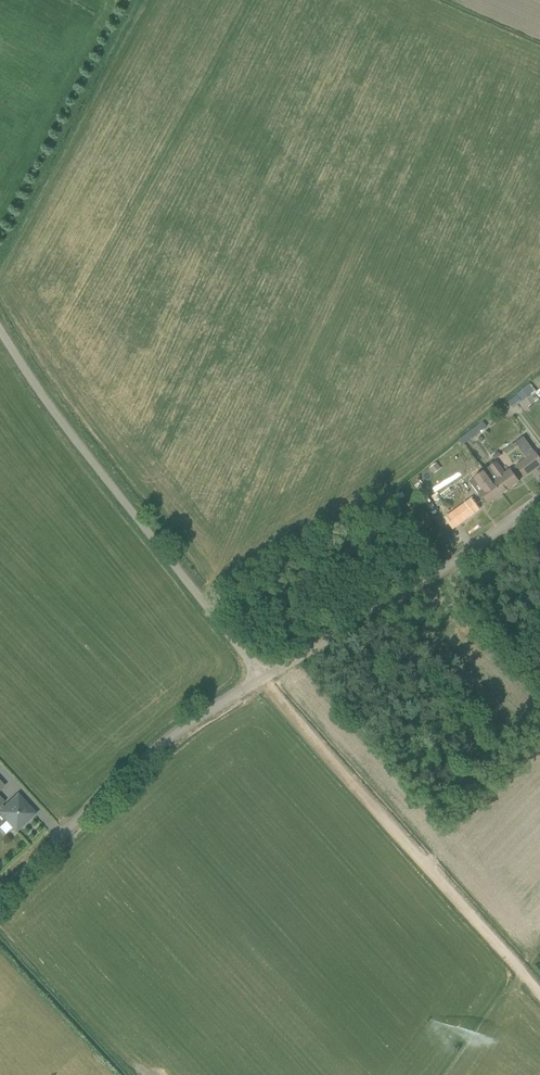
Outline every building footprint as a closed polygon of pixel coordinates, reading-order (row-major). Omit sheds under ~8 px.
[(517,394),(508,401),(513,408),(526,397),(521,390),(516,394),(517,394)] [(483,421),(458,440),(462,445),(486,426),(483,421)] [(515,442),(526,457),(516,464),(524,476),(539,464),(539,459),(534,451),(524,436),(515,442)] [(435,461),(429,466),(432,471),(439,466),(435,461)] [(497,462),(491,467),(484,472),(500,494),(518,481),(512,472),(510,470),(505,473),(497,462)] [(484,472),(481,474),(475,479),(484,490),(481,493),(488,503),(500,494),(484,472)] [(471,497),(444,517),(453,529),(479,509),(471,497)] [(420,519),(413,523),(418,531),(425,527),(420,519)] [(7,820),(17,831),(36,813),(18,794),(5,807),(2,804),(0,806),(0,827),(7,820)]
